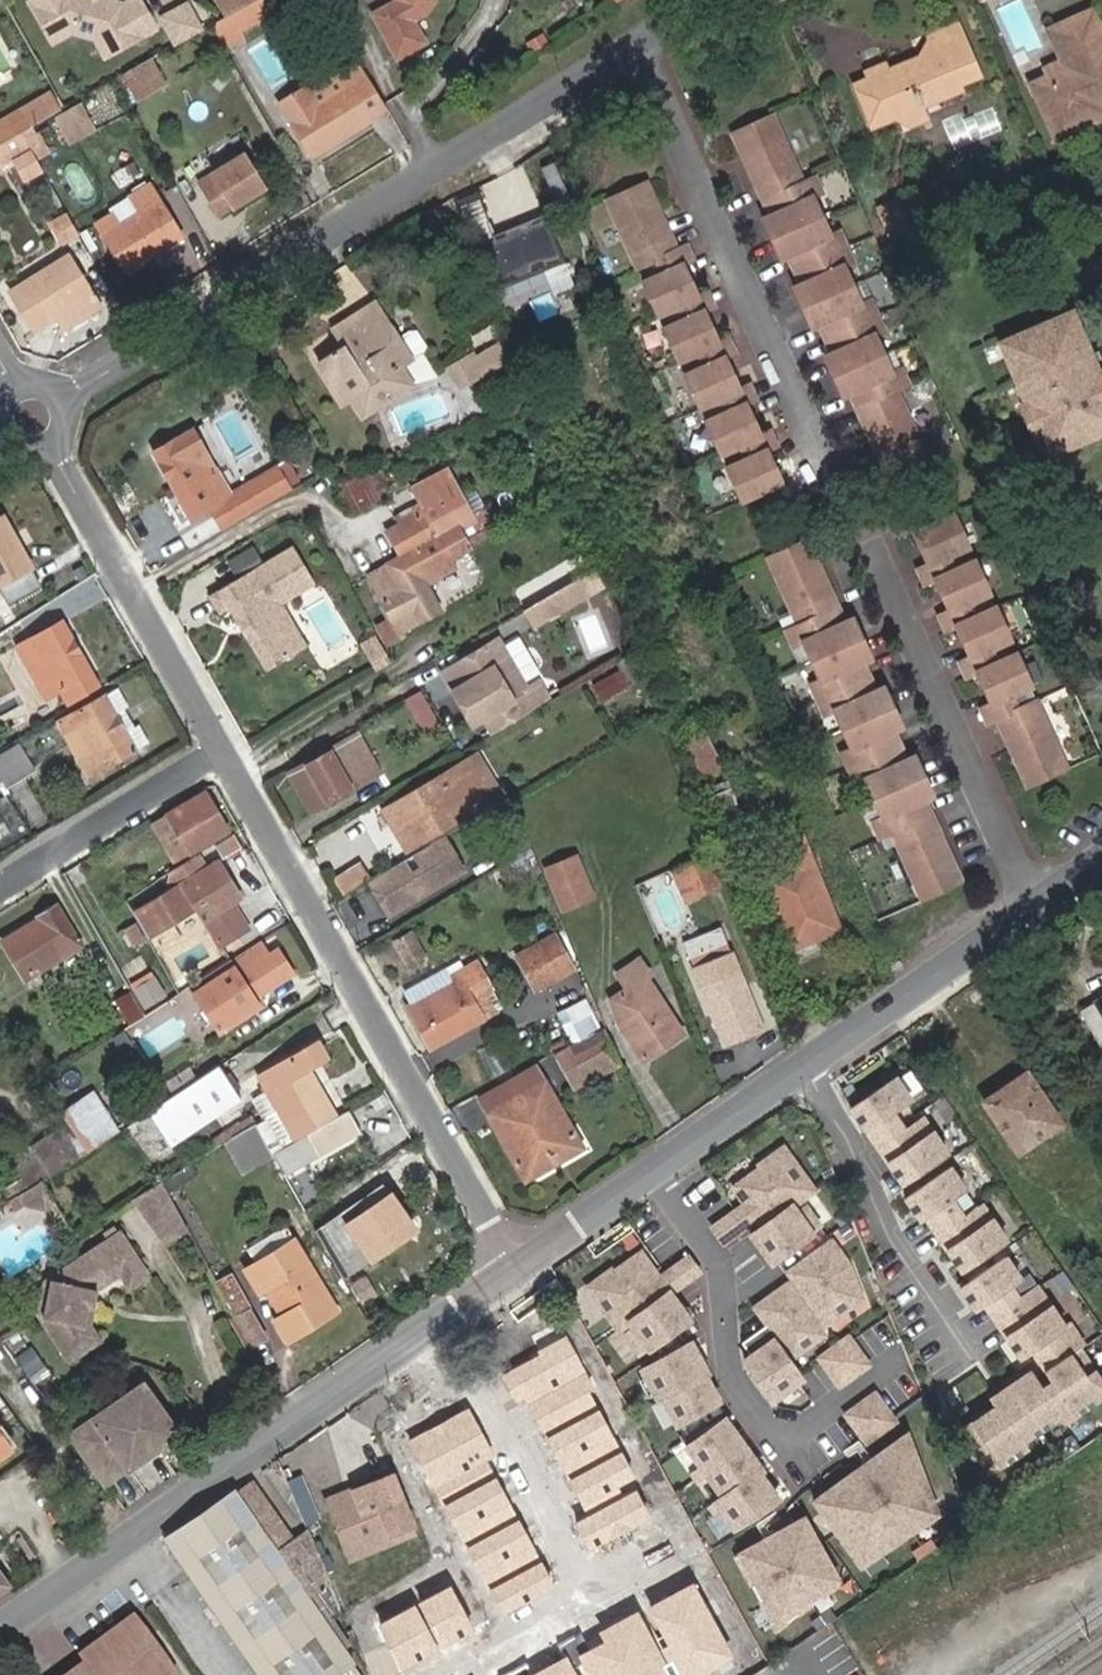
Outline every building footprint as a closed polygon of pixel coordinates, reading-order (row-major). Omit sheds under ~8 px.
[(158,28),(142,0),(130,0),(124,4),(112,0),(99,0),(98,0),(31,0),(30,0),(53,42),(73,31),(96,38),(107,32),(114,35),(121,49),(158,28)] [(241,30),(268,14),(260,0),(252,0),(226,15),(223,17),(217,20),(229,45),(244,37),(241,30)] [(226,15),(252,0),(217,0),(226,15)] [(177,43),(203,28),(187,2),(162,17),(177,43)] [(381,26),(398,55),(426,38),(409,9),(381,26)] [(1101,103),(1101,29),(1098,30),(1092,13),(1050,31),(1063,61),(1066,70),(1050,77),(1048,78),(1047,90),(1037,94),(1055,135),(1087,120),(1082,111),(1100,104),(1101,103)] [(956,87),(953,80),(974,70),(953,23),(923,36),(930,49),(920,54),(884,71),(880,63),(863,71),(866,78),(884,119),(899,112),(919,103),(956,87)] [(96,38),(106,57),(121,49),(114,35),(107,32),(96,38)] [(917,45),(917,48),(920,54),(930,49),(923,36),(919,38),(917,45)] [(123,73),(138,98),(168,82),(153,56),(123,73)] [(367,117),(384,107),(353,56),(338,65),(349,82),(346,84),(367,117)] [(1063,61),(1047,69),(1050,77),(1066,70),(1063,61)] [(369,120),(367,117),(346,84),(349,82),(338,65),(279,102),(314,156),(369,120)] [(870,125),(884,119),(866,78),(852,85),(870,125)] [(1048,78),(1032,85),(1037,94),(1047,90),(1048,78)] [(22,130),(61,108),(51,90),(0,119),(0,143),(22,130)] [(70,143),(95,129),(80,103),(56,116),(70,143)] [(904,123),(924,114),(919,103),(899,112),(904,123)] [(1056,138),(1101,117),(1101,108),(1100,104),(1082,111),(1087,120),(1055,135),(1056,138)] [(766,183),(760,186),(766,200),(804,182),(773,112),(735,130),(746,155),(753,152),(766,183)] [(37,158),(50,150),(39,129),(36,131),(33,126),(23,132),(37,158)] [(37,158),(23,132),(0,145),(0,167),(12,160),(24,182),(44,170),(37,158)] [(198,180),(220,215),(266,187),(243,150),(198,180)] [(746,155),(760,186),(766,183),(753,152),(746,155)] [(766,200),(767,203),(772,214),(781,232),(824,213),(817,197),(825,193),(818,176),(804,182),(766,200)] [(127,270),(182,236),(148,180),(132,191),(143,210),(105,233),(127,270)] [(610,199),(640,266),(658,258),(680,248),(650,181),(610,199)] [(61,245),(80,234),(66,209),(47,220),(61,245)] [(489,240),(492,239),(479,209),(459,216),(473,251),(491,243),(489,240)] [(781,232),(790,254),(796,269),(849,246),(842,231),(833,235),(824,213),(781,232)] [(765,217),(782,257),(790,254),(781,232),(772,214),(765,217)] [(540,275),(562,266),(543,218),(492,239),(489,240),(491,243),(473,251),(483,278),(490,296),(540,275)] [(875,233),(877,239),(897,231),(895,225),(875,233)] [(680,248),(658,258),(664,273),(687,263),(695,259),(689,244),(680,248)] [(849,246),(796,269),(803,284),(810,299),(812,303),(855,284),(847,266),(856,261),(849,246)] [(65,328),(100,305),(69,255),(12,291),(34,327),(55,313),(65,328)] [(645,281),(659,314),(679,306),(701,296),(687,263),(664,273),(645,281)] [(540,275),(545,287),(567,278),(562,266),(540,275)] [(796,287),(813,326),(820,323),(812,303),(810,299),(803,284),(796,287)] [(812,303),(820,323),(827,338),(880,315),(872,299),(864,303),(855,284),(812,303)] [(708,310),(717,306),(710,293),(701,296),(679,306),(686,321),(708,310)] [(361,416),(409,387),(398,369),(409,361),(375,304),(341,325),(351,341),(359,335),(366,345),(357,351),(349,356),(342,346),(318,361),(342,402),(349,398),(361,416)] [(667,330),(679,359),(699,351),(721,341),(708,310),(686,321),(667,330)] [(1069,331),(1078,326),(1072,312),(1062,316),(1069,331)] [(880,315),(827,338),(834,354),(842,373),(886,355),(877,334),(886,330),(880,315)] [(1022,405),(1035,436),(1045,432),(1054,452),(1101,431),(1101,370),(1098,372),(1090,353),(1078,326),(1069,331),(1062,316),(1011,338),(1017,352),(1007,357),(1019,384),(1024,382),(1032,400),(1022,405)] [(728,356),(737,352),(730,337),(721,341),(699,351),(707,366),(728,356)] [(1011,338),(1001,342),(1007,357),(1017,352),(1011,338)] [(351,341),(342,346),(349,356),(357,351),(351,341)] [(1099,349),(1090,353),(1098,372),(1101,370),(1101,357),(1099,349)] [(827,357),(844,397),(851,393),(842,373),(834,354),(827,357)] [(851,393),(854,399),(858,408),(899,391),(911,385),(904,370),(895,375),(886,355),(842,373),(851,393)] [(686,375),(701,406),(721,397),(742,388),(728,356),(707,366),(686,375)] [(1019,384),(1014,386),(1022,405),(1032,400),(1024,382),(1019,384)] [(742,388),(721,397),(728,412),(749,402),(757,398),(751,384),(742,388)] [(889,476),(928,458),(899,391),(858,408),(865,423),(872,419),(884,450),(878,453),(889,476)] [(708,422),(722,454),(742,445),(763,436),(749,402),(728,412),(708,422)] [(865,423),(878,453),(884,450),(872,419),(865,423)] [(190,514),(230,491),(192,427),(153,450),(190,514)] [(769,450),(778,446),(772,432),(763,436),(742,445),(749,460),(769,450)] [(1043,456),(1054,452),(1045,432),(1035,436),(1043,456)] [(742,500),(784,481),(769,450),(749,460),(728,469),(742,500)] [(272,495),(271,493),(290,481),(276,458),(256,471),(258,474),(230,491),(242,512),(272,495)] [(355,509),(382,495),(368,468),(340,481),(355,509)] [(442,562),(470,546),(455,517),(467,511),(444,468),(409,487),(421,509),(387,528),(401,553),(367,572),(388,610),(399,631),(440,607),(424,576),(443,565),(442,562)] [(32,565),(3,513),(0,515),(0,584),(32,565)] [(950,555),(970,547),(955,513),(913,532),(928,565),(950,555)] [(831,590),(826,592),(814,566),(819,563),(809,538),(770,556),(800,622),(838,604),(831,590)] [(275,605),(310,584),(288,548),(205,599),(215,616),(225,610),(262,672),(291,654),(276,629),(286,623),(275,605)] [(920,569),(927,584),(935,581),(957,571),(950,555),(928,565),(920,569)] [(957,571),(935,581),(949,612),(971,602),(991,594),(977,562),(957,571)] [(814,566),(826,592),(831,590),(819,563),(814,566)] [(526,608),(535,622),(570,603),(567,597),(589,585),(583,575),(526,608)] [(940,616),(947,631),(955,627),(977,617),(971,602),(949,612),(940,616)] [(795,644),(804,639),(812,658),(853,640),(845,621),(838,604),(800,622),(788,628),(795,644)] [(15,620),(6,606),(0,609),(0,628),(15,620)] [(991,648),(1011,640),(997,608),(977,617),(955,627),(969,658),(991,648)] [(390,642),(401,635),(399,631),(388,610),(376,618),(390,642)] [(582,619),(599,652),(617,643),(601,610),(582,619)] [(862,660),(870,656),(853,617),(845,621),(853,640),(862,660)] [(41,714),(97,683),(62,619),(5,652),(41,714)] [(484,716),(492,727),(546,694),(537,680),(526,687),(496,636),(442,671),(454,690),(459,686),(469,701),(473,699),(484,716)] [(868,673),(862,660),(853,640),(812,658),(820,676),(811,681),(818,696),(868,673)] [(961,662),(967,677),(975,673),(998,663),(991,648),(969,658),(961,662)] [(1012,695),(1033,686),(1018,654),(998,663),(975,673),(990,706),(1012,695)] [(591,684),(601,700),(627,685),(617,668),(591,684)] [(825,712),(833,707),(842,728),(884,708),(874,686),(872,681),(868,673),(818,696),(825,712)] [(893,729),(901,725),(881,682),(874,686),(884,708),(893,729)] [(135,749),(150,740),(138,720),(135,722),(125,705),(129,703),(119,686),(104,694),(135,749)] [(454,690),(474,722),(484,716),(473,699),(469,701),(459,686),(454,690)] [(413,714),(428,705),(419,691),(405,700),(413,714)] [(88,775),(135,749),(104,694),(57,721),(88,775)] [(988,724),(995,720),(1019,710),(1012,695),(990,706),(981,709),(988,724)] [(1025,788),(1066,769),(1036,702),(1019,710),(995,720),(1001,734),(1008,730),(1022,762),(1015,765),(1025,788)] [(899,743),(893,729),(884,708),(842,728),(850,744),(841,749),(848,766),(899,743)] [(1001,734),(1015,765),(1022,762),(1008,730),(1001,734)] [(701,775),(719,764),(702,732),(683,743),(701,775)] [(291,772),(311,809),(378,771),(358,734),(291,772)] [(7,786),(34,768),(19,742),(0,753),(0,775),(7,786)] [(914,777),(906,759),(899,743),(848,766),(855,781),(864,777),(872,796),(914,777)] [(384,808),(408,848),(499,792),(475,754),(384,808)] [(924,799),(931,795),(914,755),(906,759),(914,777),(924,799)] [(930,813),(924,799),(914,777),(872,796),(881,815),(872,819),(879,835),(891,830),(930,813)] [(725,834),(748,825),(732,787),(710,796),(725,834)] [(165,812),(190,853),(228,829),(203,788),(165,812)] [(950,858),(944,860),(931,832),(937,829),(930,813),(891,830),(921,897),(960,881),(950,858)] [(931,832),(944,860),(950,858),(937,829),(931,832)] [(791,948),(841,928),(803,833),(782,843),(790,863),(762,875),(791,948)] [(388,915),(463,868),(442,834),(369,878),(366,880),(388,915)] [(326,868),(341,895),(366,880),(369,878),(353,851),(326,868)] [(710,888),(721,883),(708,853),(696,858),(710,888)] [(563,910),(593,896),(576,854),(546,868),(563,910)] [(684,900),(710,888),(696,858),(672,870),(684,900)] [(206,919),(232,903),(242,897),(219,860),(132,914),(147,939),(196,907),(204,920),(206,919)] [(24,981),(82,944),(56,902),(0,939),(0,942),(24,981)] [(220,942),(246,925),(232,903),(206,919),(220,942)] [(132,948),(143,941),(132,923),(122,929),(132,948)] [(724,924),(680,940),(721,1046),(765,1029),(724,924)] [(403,965),(424,953),(411,926),(389,938),(403,965)] [(537,991),(574,970),(556,938),(520,959),(537,991)] [(218,1028),(259,1001),(253,993),(291,968),(278,948),(268,954),(259,941),(191,986),(218,1028)] [(644,1059),(685,1031),(647,974),(650,971),(638,954),(616,968),(628,986),(611,998),(619,1021),(644,1059)] [(887,967),(890,971),(901,964),(900,962),(899,961),(898,960),(887,967)] [(406,1005),(430,1048),(497,1010),(474,969),(448,983),(441,970),(404,991),(410,1002),(406,1005)] [(128,1025),(144,1014),(129,988),(112,999),(128,1025)] [(1094,999),(1096,1001),(1084,1008),(1101,1041),(1101,994),(1094,999)] [(556,1054),(575,1088),(619,1064),(605,1029),(556,1054)] [(267,1090),(254,1098),(267,1120),(322,1087),(310,1067),(328,1056),(319,1040),(258,1075),(267,1090)] [(535,1063),(477,1096),(487,1113),(544,1080),(535,1063)] [(170,1144),(239,1096),(219,1064),(147,1111),(170,1144)] [(1019,1152),(1062,1121),(1027,1070),(983,1100),(1019,1152)] [(893,1110),(911,1098),(896,1077),(851,1108),(875,1143),(902,1124),(893,1110)] [(549,1147),(575,1132),(544,1080),(487,1113),(525,1179),(557,1161),(549,1147)] [(280,1146),(307,1131),(337,1113),(322,1087),(267,1120),(258,1125),(249,1130),(264,1156),(280,1146)] [(86,1150),(116,1131),(89,1092),(59,1113),(86,1150)] [(321,1154),(359,1132),(347,1110),(308,1133),(319,1150),(321,1154)] [(217,1150),(234,1139),(249,1130),(258,1125),(250,1112),(209,1138),(217,1150)] [(902,1124),(875,1143),(903,1183),(948,1152),(924,1117),(906,1130),(902,1124)] [(67,1163),(78,1155),(61,1129),(50,1135),(67,1163)] [(266,1159),(264,1156),(249,1130),(234,1139),(250,1168),(266,1159)] [(280,1146),(292,1167),(319,1150),(308,1133),(307,1131),(280,1146)] [(557,1161),(583,1146),(575,1132),(549,1147),(557,1161)] [(41,1180),(67,1163),(50,1135),(14,1158),(32,1186),(41,1180)] [(801,1188),(805,1185),(781,1151),(755,1169),(757,1172),(732,1190),(743,1206),(710,1230),(720,1245),(754,1222),(761,1216),(767,1224),(768,1224),(789,1209),(806,1196),(801,1188)] [(195,1174),(190,1166),(151,1189),(157,1198),(195,1174)] [(950,1167),(905,1198),(920,1218),(924,1215),(934,1230),(961,1212),(951,1198),(965,1188),(950,1167)] [(48,1206),(55,1202),(41,1180),(32,1186),(19,1194),(26,1204),(48,1206)] [(375,1256),(416,1227),(405,1210),(395,1197),(384,1184),(363,1198),(362,1196),(343,1209),(375,1256)] [(805,1185),(801,1188),(806,1196),(811,1193),(805,1185)] [(166,1215),(157,1198),(151,1189),(122,1206),(141,1233),(166,1215)] [(1006,1238),(983,1204),(964,1217),(961,1212),(934,1230),(961,1268),(1006,1238)] [(759,1230),(748,1238),(768,1266),(818,1231),(804,1211),(795,1217),(789,1209),(768,1224),(767,1224),(759,1230)] [(141,1233),(155,1252),(177,1237),(166,1215),(141,1233)] [(761,1216),(754,1222),(759,1230),(767,1224),(761,1216)] [(74,1295),(84,1298),(126,1269),(106,1240),(78,1260),(76,1270),(65,1268),(46,1282),(44,1291),(38,1289),(30,1330),(58,1371),(84,1352),(72,1336),(76,1314),(70,1313),(74,1295)] [(287,1340),(335,1309),(296,1242),(247,1272),(257,1288),(261,1285),(278,1315),(274,1318),(287,1340)] [(785,1275),(819,1323),(833,1313),(835,1316),(856,1301),(845,1270),(827,1245),(785,1275)] [(585,1288),(605,1315),(607,1313),(618,1328),(624,1324),(629,1331),(621,1337),(635,1358),(687,1321),(667,1294),(697,1273),(686,1258),(657,1279),(639,1254),(613,1272),(611,1269),(585,1288)] [(1020,1299),(1011,1285),(1021,1278),(1006,1257),(961,1287),(976,1309),(984,1303),(993,1317),(1020,1299)] [(251,1346),(264,1337),(228,1277),(215,1286),(251,1346)] [(1066,1326),(1038,1286),(1020,1299),(993,1317),(1021,1357),(1033,1348),(1048,1370),(1062,1360),(1047,1339),(1066,1326)] [(784,1363),(820,1338),(785,1287),(754,1309),(765,1326),(739,1345),(748,1358),(742,1363),(769,1402),(797,1382),(784,1363)] [(565,1338),(496,1376),(513,1407),(525,1401),(588,1513),(574,1521),(591,1550),(649,1518),(627,1479),(633,1475),(585,1389),(591,1386),(565,1338)] [(831,1351),(849,1377),(863,1367),(844,1341),(831,1351)] [(714,1403),(682,1347),(637,1372),(654,1403),(658,1401),(672,1427),(714,1403)] [(1101,1398),(1101,1379),(1080,1348),(1062,1360),(1048,1370),(1064,1394),(1053,1401),(1032,1371),(992,1399),(998,1407),(962,1431),(991,1474),(1028,1449),(1024,1443),(1062,1417),(1066,1423),(1101,1398)] [(817,1361),(835,1386),(849,1377),(831,1351),(817,1361)] [(68,1433),(105,1484),(179,1431),(143,1380),(68,1433)] [(899,1421),(878,1392),(843,1417),(864,1446),(899,1421)] [(469,1406),(408,1438),(501,1613),(553,1585),(486,1459),(495,1454),(469,1406)] [(710,1504),(731,1532),(774,1502),(754,1474),(757,1472),(721,1421),(682,1449),(718,1499),(710,1504)] [(10,1447),(0,1432),(0,1455),(10,1447)] [(930,1514),(898,1440),(801,1509),(848,1574),(930,1514)] [(339,1496),(321,1504),(342,1555),(383,1538),(386,1543),(407,1534),(383,1478),(362,1486),(364,1493),(342,1502),(339,1496)] [(345,1643),(327,1618),(341,1608),(307,1530),(295,1538),(255,1482),(241,1492),(239,1488),(206,1511),(213,1522),(200,1531),(193,1520),(179,1529),(165,1539),(259,1674),(346,1674),(341,1668),(351,1662),(340,1647),(345,1643)] [(206,1511),(193,1520),(200,1531),(213,1522),(206,1511)] [(836,1587),(799,1521),(731,1558),(772,1632),(836,1587)] [(12,1581),(0,1564),(0,1590),(12,1581)] [(648,1606),(686,1674),(710,1674),(735,1661),(692,1582),(648,1606)] [(450,1586),(376,1625),(400,1669),(473,1630),(450,1586)] [(576,1656),(586,1674),(677,1674),(639,1606),(596,1629),(602,1642),(576,1656)] [(143,1631),(133,1619),(117,1630),(126,1643),(143,1631)] [(143,1631),(126,1643),(117,1630),(92,1648),(97,1656),(83,1665),(72,1673),(73,1674),(174,1674),(143,1631)] [(92,1648),(79,1658),(83,1665),(97,1656),(92,1648)] [(528,1674),(575,1674),(563,1655),(528,1674)]
